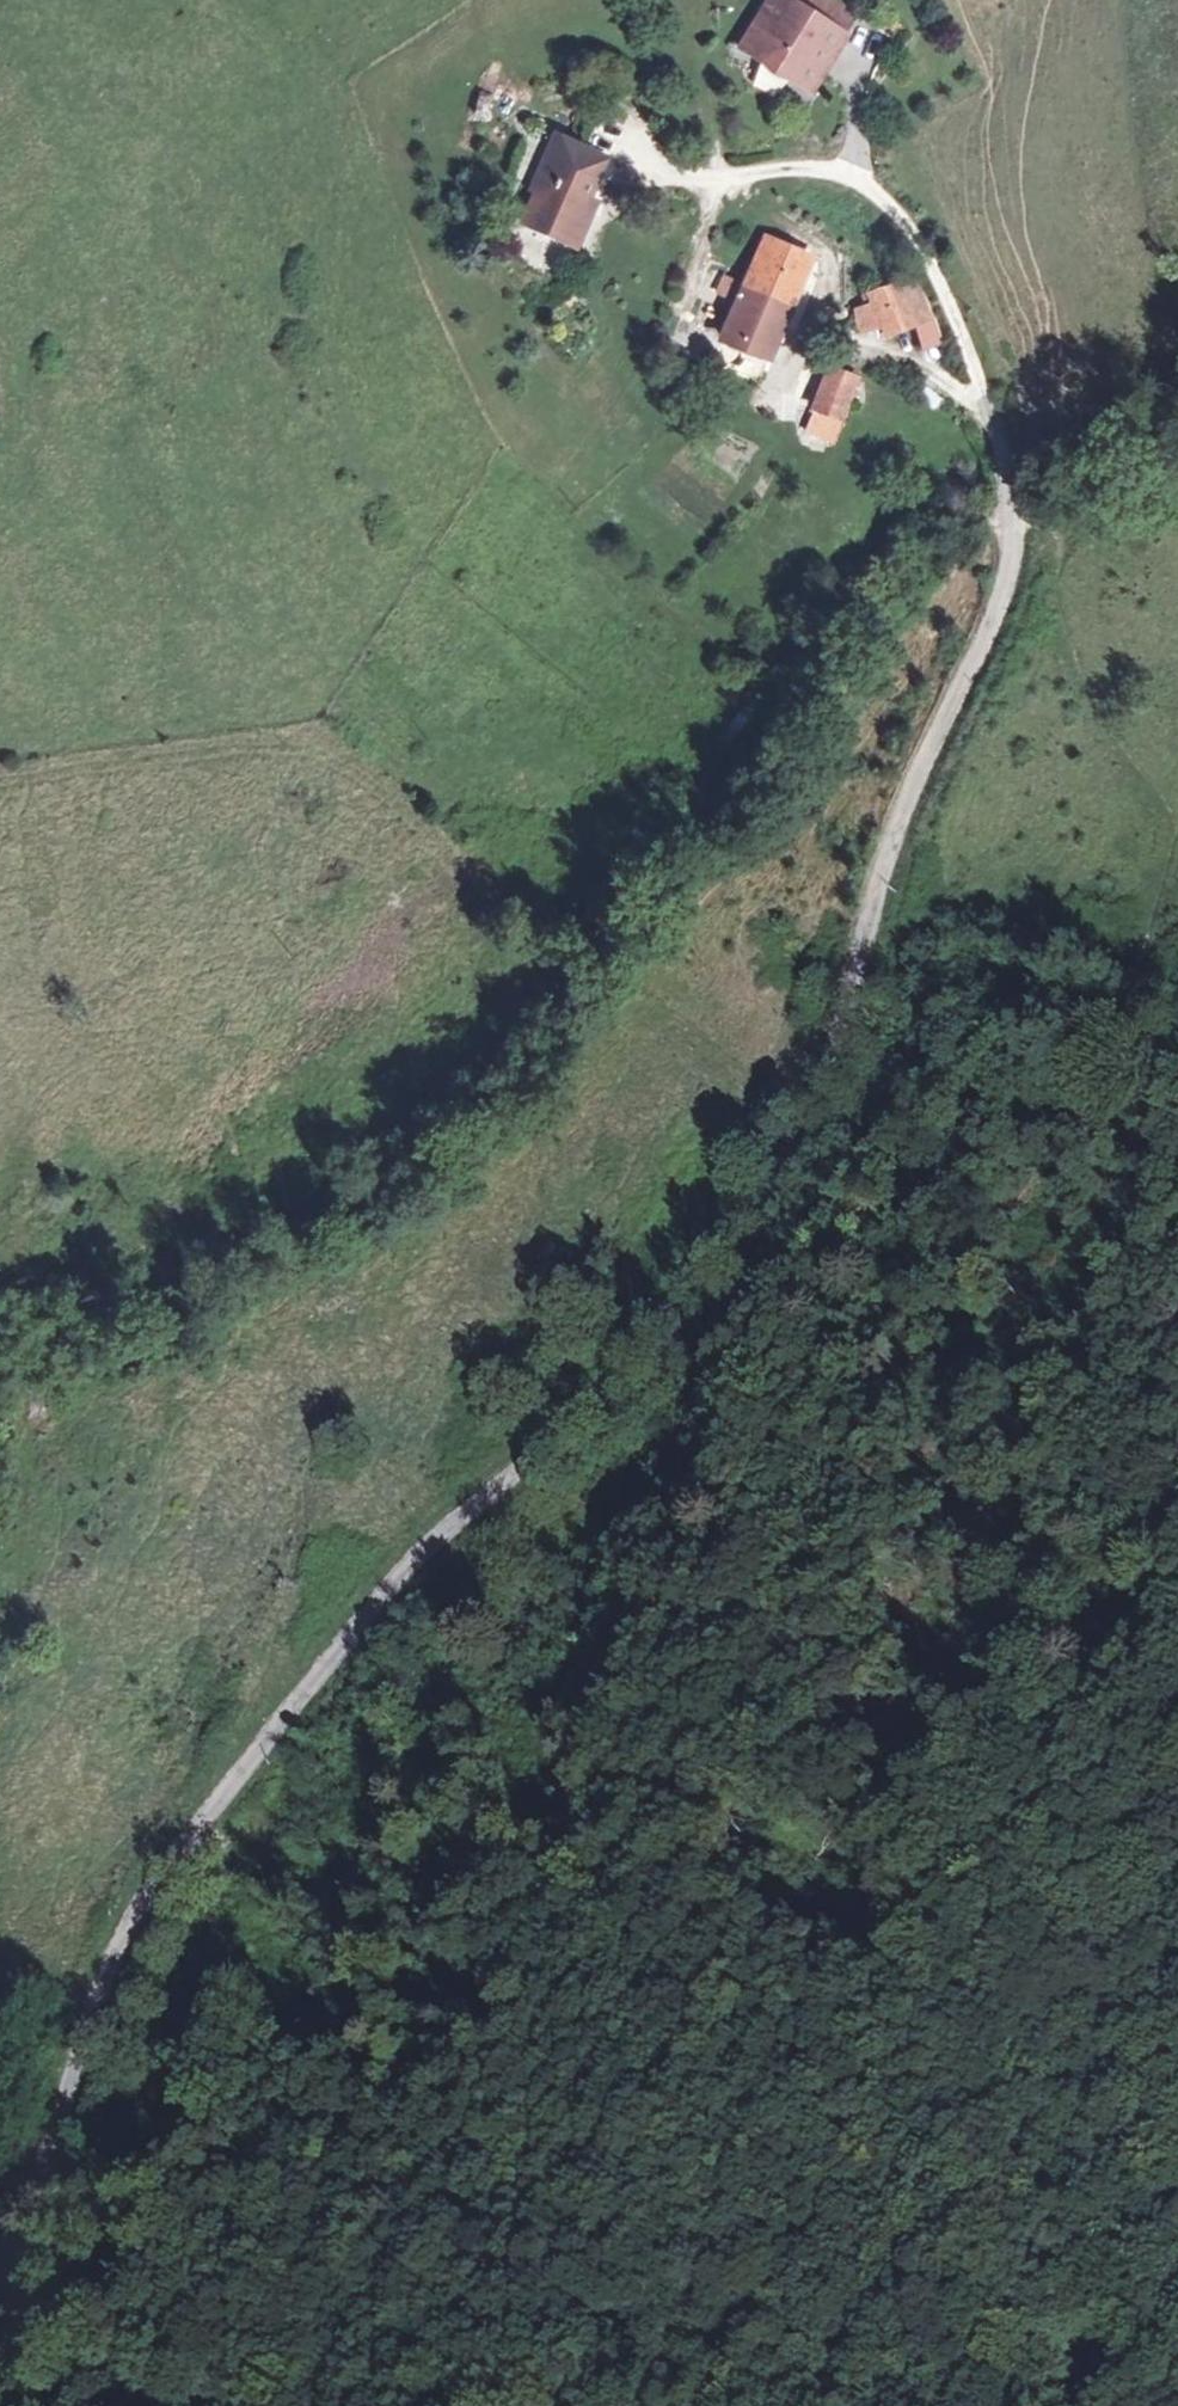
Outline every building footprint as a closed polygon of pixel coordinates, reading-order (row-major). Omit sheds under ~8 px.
[(821,75),(816,72),(820,65),(826,68),(845,38),(786,0),(771,0),(739,51),(758,63),(760,60),(792,80),(790,84),(808,95),(821,75)] [(821,75),(826,68),(820,65),(816,72),(821,75)] [(578,247),(594,209),(584,205),(588,196),(604,157),(553,136),(530,192),(535,194),(523,224),(578,247)] [(584,205),(594,209),(598,200),(588,196),(584,205)] [(766,239),(734,316),(723,343),(750,354),(740,378),(760,386),(810,258),(766,239)] [(913,330),(930,324),(919,292),(902,298),(899,289),(862,304),(866,313),(856,317),(860,341),(877,334),(880,343),(913,330)] [(693,330),(723,343),(734,316),(704,303),(693,330)] [(930,324),(913,330),(922,356),(938,349),(930,324)] [(829,376),(822,397),(849,406),(855,386),(829,376)] [(822,397),(815,417),(842,426),(849,406),(822,397)] [(815,417),(808,439),(834,448),(842,426),(815,417)]
